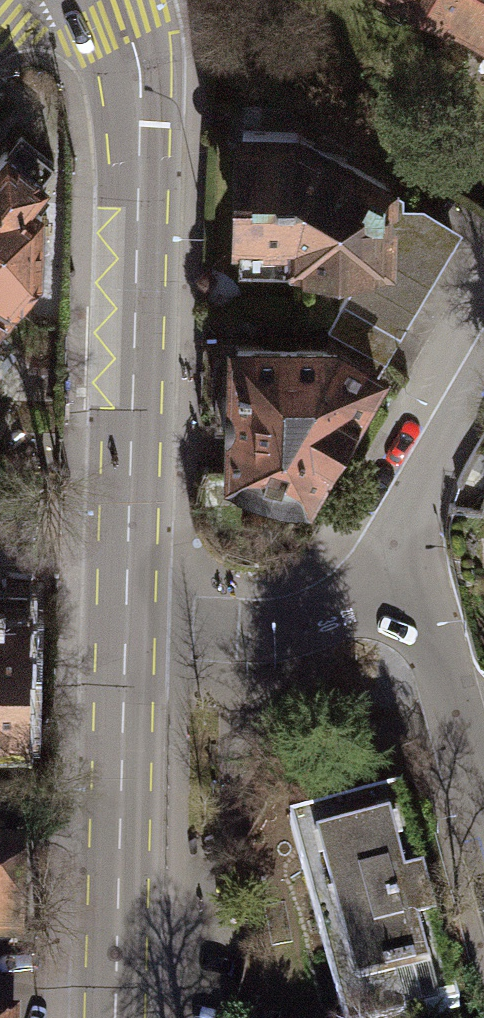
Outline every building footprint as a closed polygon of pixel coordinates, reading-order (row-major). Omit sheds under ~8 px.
[(483,39),(483,0),(436,0),(476,23),(472,32),(483,39)] [(240,131),(237,237),(265,237),(288,259),(349,261),(391,261),(391,208),(391,185),(296,131),(240,131)] [(10,303),(36,274),(36,196),(28,190),(51,162),(18,133),(0,155),(0,295),(10,303)] [(421,208),(391,208),(391,261),(349,261),(351,286),(341,301),(399,336),(459,232),(421,208)] [(0,295),(0,316),(10,303),(0,295)] [(399,336),(341,301),(327,347),(343,347),(377,375),(399,336)] [(327,347),(234,346),(233,392),(215,392),(215,430),(232,430),(231,470),(273,484),(308,493),(377,375),(343,347),(327,347)] [(26,725),(26,588),(0,588),(0,725),(26,725)] [(288,824),(340,1017),(422,1017),(459,1008),(402,794),(288,824)] [(17,940),(17,847),(0,847),(0,940),(17,940)]
